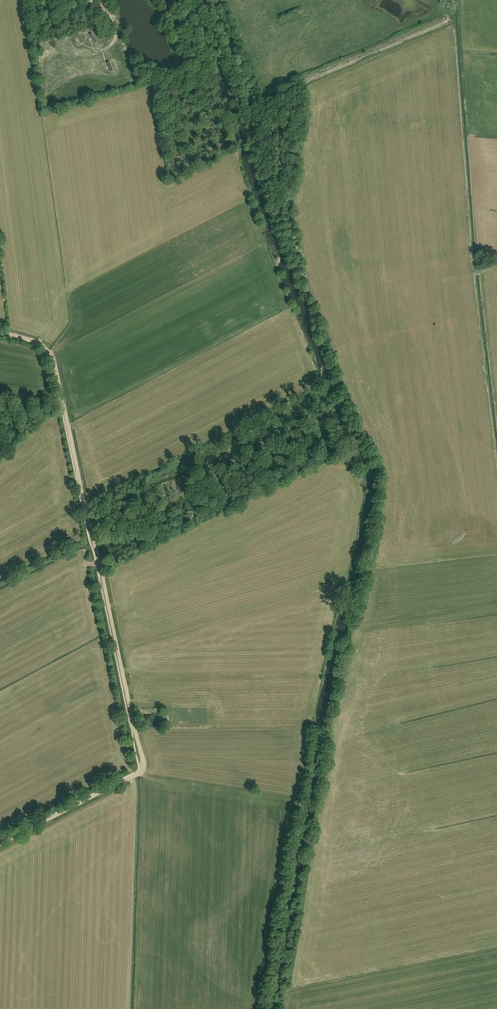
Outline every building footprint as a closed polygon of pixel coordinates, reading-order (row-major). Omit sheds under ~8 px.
[(84,41),(78,33),(76,35),(81,43),(84,41)]
